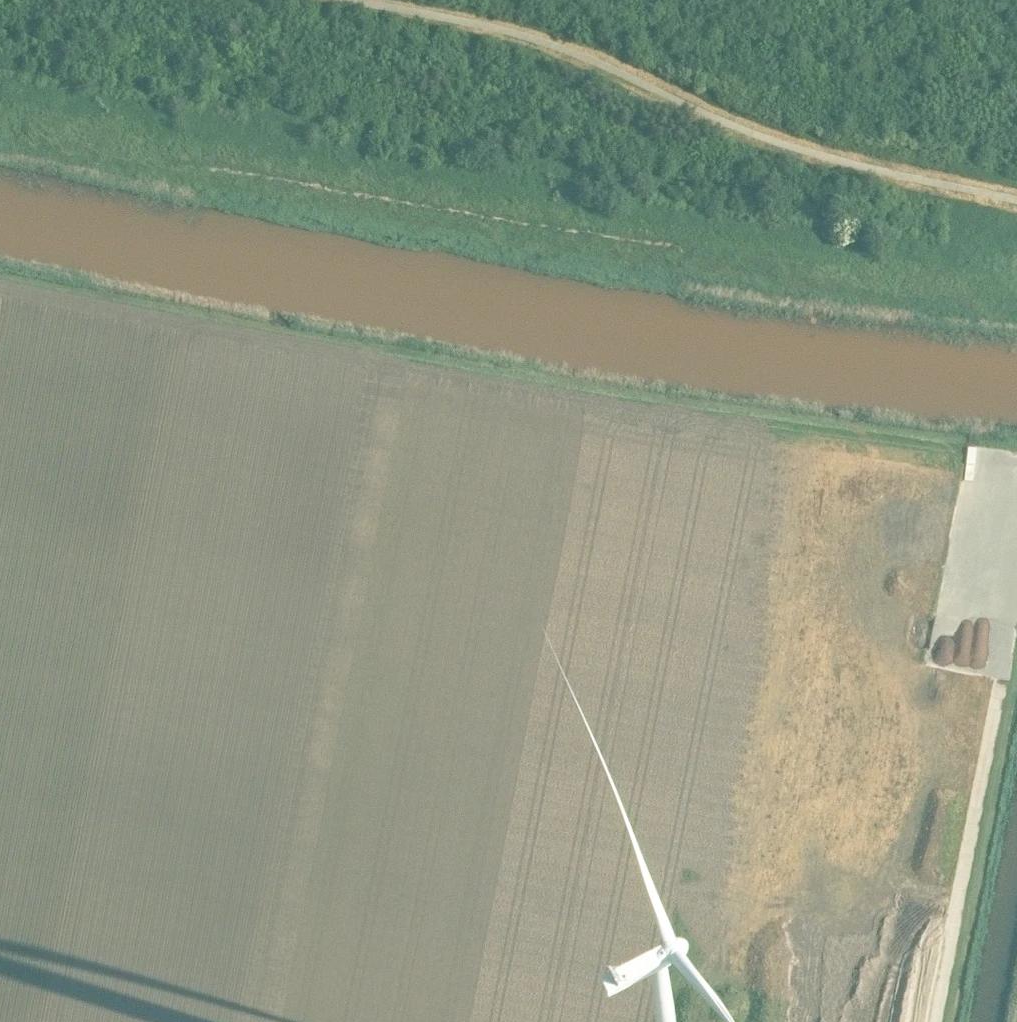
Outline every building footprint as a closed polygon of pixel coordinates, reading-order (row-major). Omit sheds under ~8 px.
[(938,634),(939,614),(920,613),(919,634),(938,634)]
